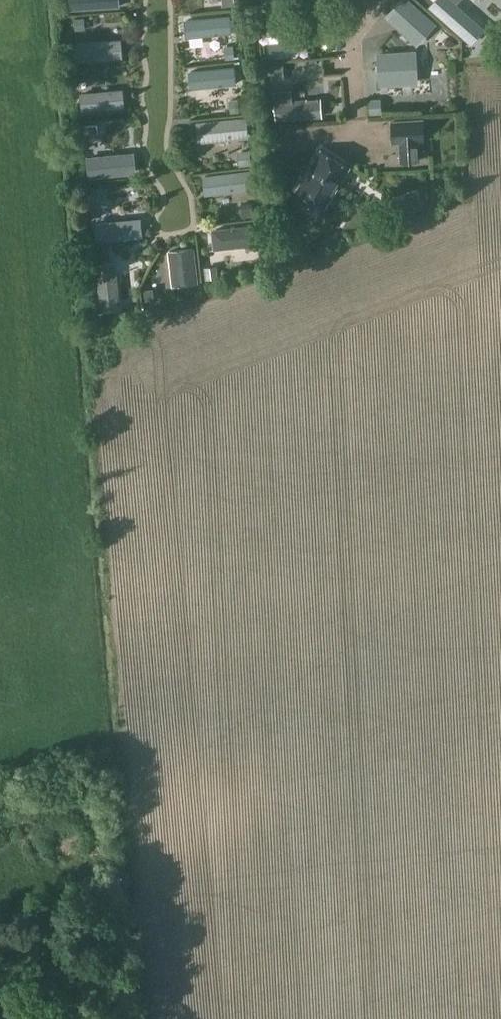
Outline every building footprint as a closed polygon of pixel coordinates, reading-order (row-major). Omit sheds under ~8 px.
[(71,12),(120,9),(119,0),(70,0),(71,12)] [(455,4),(459,0),(435,0),(430,6),(463,35),(475,21),(455,4)] [(398,28),(410,40),(430,18),(417,7),(398,28)] [(231,18),(185,22),(186,39),(232,35),(231,18)] [(76,62),(122,58),(121,39),(75,43),(76,62)] [(234,58),(232,46),(224,47),(225,59),(234,58)] [(378,86),(410,84),(408,51),(377,53),(378,86)] [(236,66),(194,72),(196,86),(238,80),(236,66)] [(82,111),(124,107),(123,89),(80,93),(82,111)] [(273,102),(275,123),(323,119),(321,99),(273,102)] [(246,117),(196,122),(198,143),(248,138),(246,117)] [(420,163),(419,143),(425,143),(424,119),(390,122),(391,145),(400,144),(401,164),(420,163)] [(326,209),(351,167),(322,150),(297,192),(326,209)] [(135,154),(87,159),(89,181),(137,176),(135,154)] [(205,195),(252,190),(250,170),(203,175),(205,195)] [(93,202),(131,203),(132,185),(93,184),(93,202)] [(400,217),(421,210),(415,196),(395,203),(400,217)] [(97,242),(143,237),(140,218),(94,223),(97,242)] [(214,250),(259,245),(257,225),(212,230),(214,250)] [(194,248),(168,251),(172,286),(198,283),(194,248)] [(101,310),(120,308),(116,263),(96,265),(101,310)]
